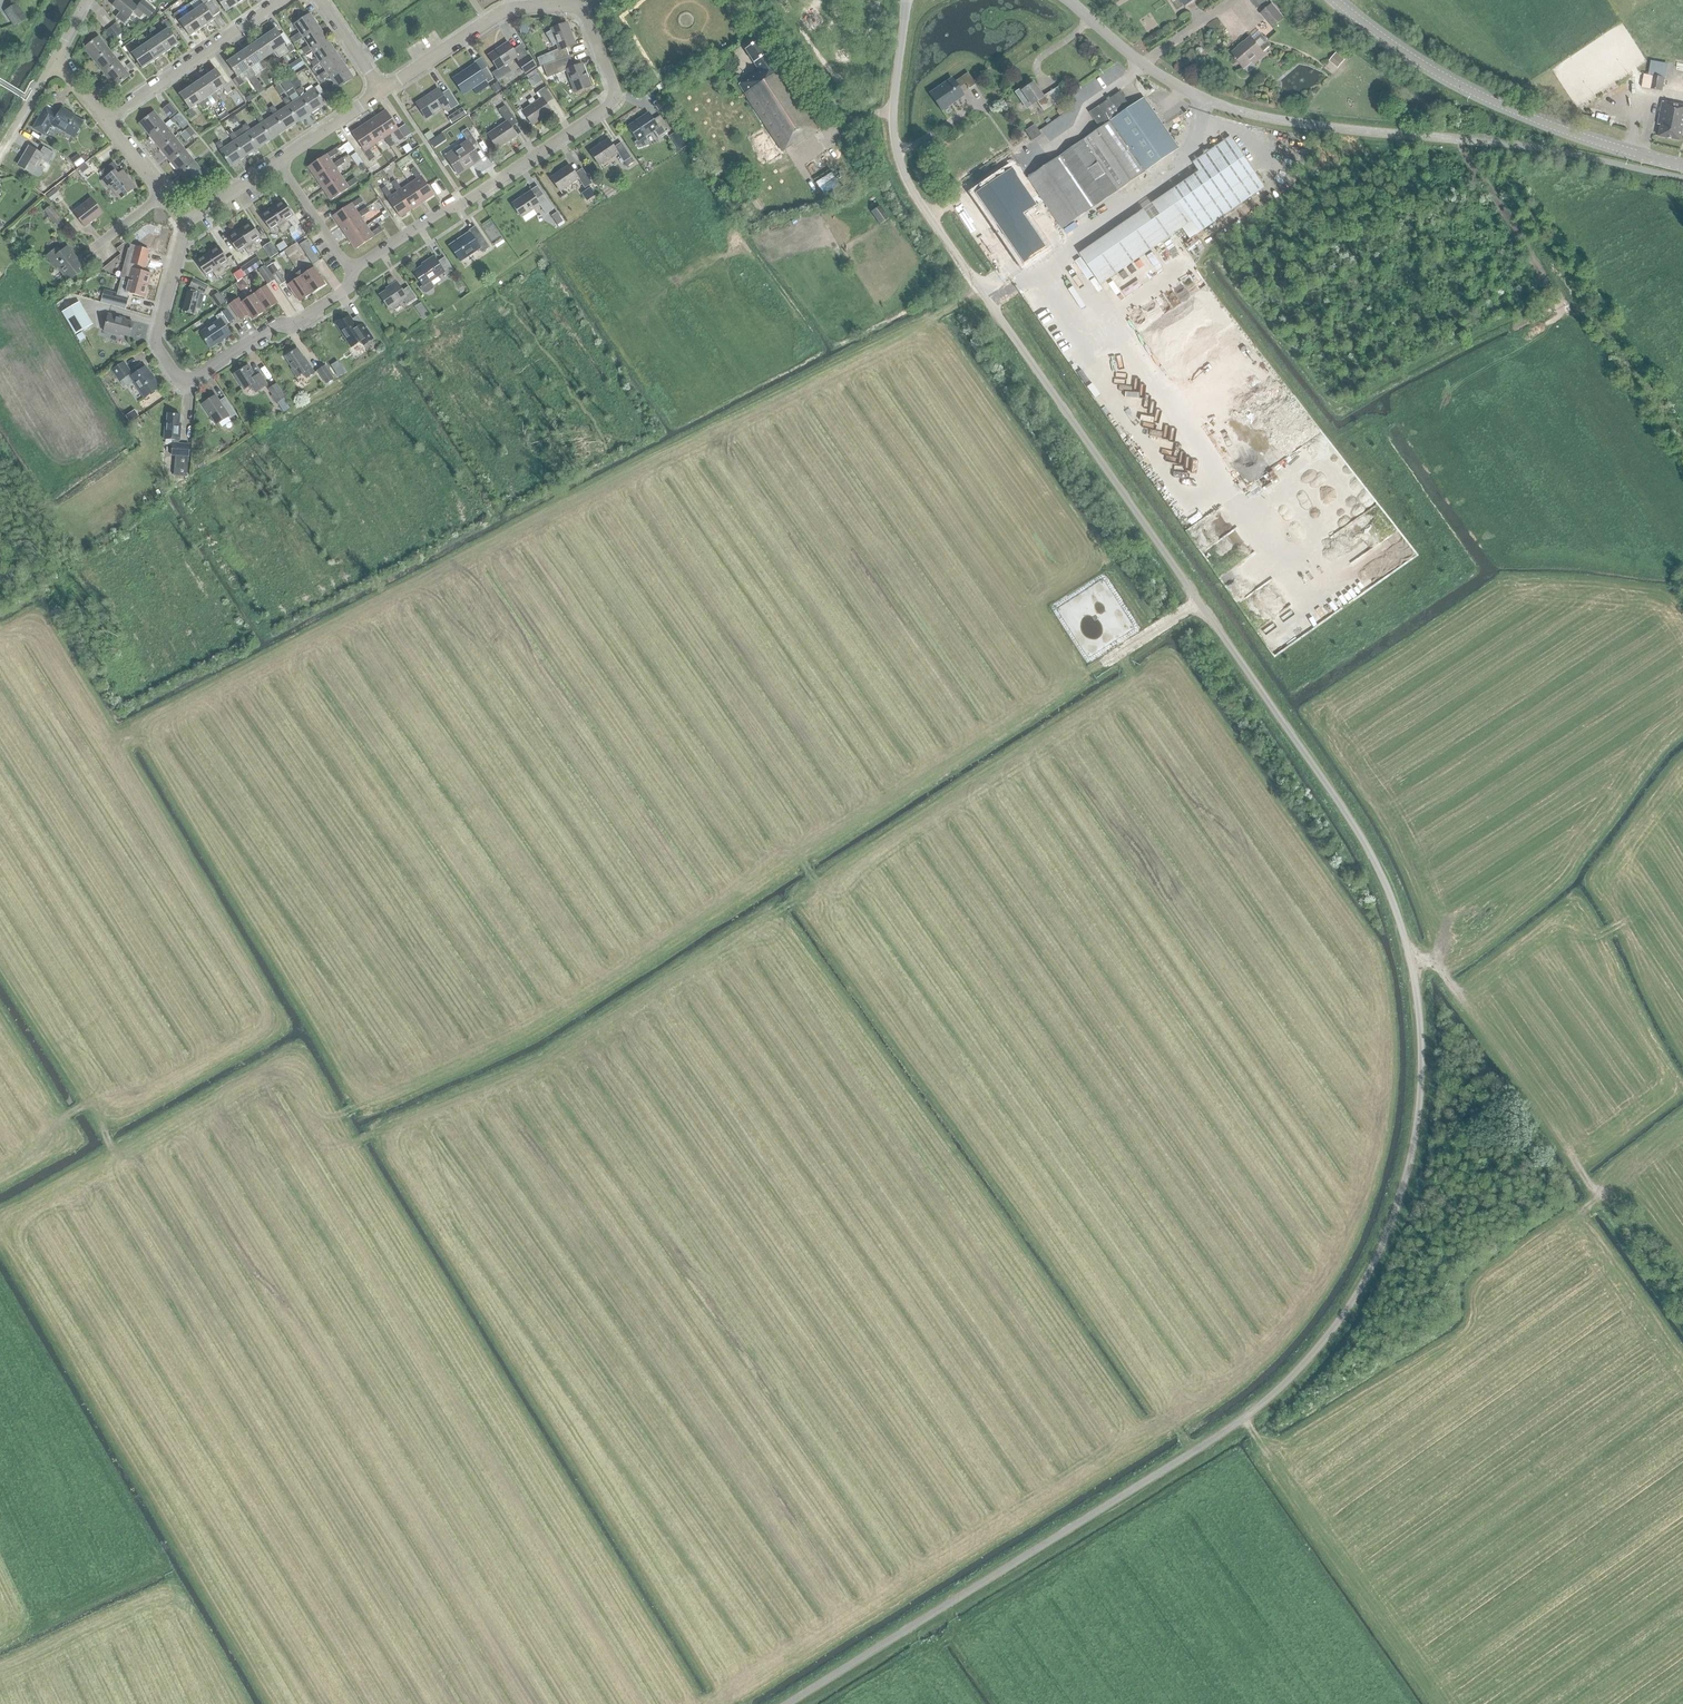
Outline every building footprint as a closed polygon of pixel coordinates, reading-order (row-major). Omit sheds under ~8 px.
[(113,5),(121,12),(117,17),(124,23),(133,12),(140,18),(144,13),(149,17),(155,10),(143,0),(138,7),(130,0),(117,0),(113,5)] [(195,9),(192,11),(203,28),(215,20),(213,17),(219,12),(211,0),(199,0),(202,4),(195,9)] [(238,4),(236,0),(218,0),(226,12),(238,4)] [(1256,9),(1268,1),(1267,0),(1250,0),(1256,9)] [(27,18),(17,3),(4,11),(14,26),(27,18)] [(178,11),(173,15),(179,23),(179,22),(190,37),(203,28),(192,11),(195,9),(190,3),(186,6),(190,13),(183,18),(178,11)] [(1260,14),(1272,29),(1285,18),(1272,3),(1260,14)] [(296,42),(303,38),(319,27),(311,13),(294,25),(300,33),(293,38),(296,42)] [(167,52),(179,44),(168,28),(170,26),(166,19),(162,23),(166,29),(159,34),(156,36),(167,52)] [(569,55),(566,48),(574,45),(566,23),(552,28),(553,30),(546,34),(553,46),(558,44),(560,50),(552,52),(555,60),(569,55)] [(116,24),(111,28),(118,37),(123,33),(116,24)] [(319,27),(303,38),(308,46),(302,50),(305,54),(311,50),(328,39),(319,27)] [(111,28),(107,31),(113,40),(118,37),(111,28)] [(167,52),(156,36),(159,34),(154,28),(150,31),(154,37),(147,42),(144,44),(155,60),(167,52)] [(275,29),(263,37),(274,52),(271,54),(276,62),(280,58),(275,51),(286,44),(280,35),(275,29)] [(283,33),(280,35),(286,44),(287,46),(291,44),(283,33)] [(1231,53),(1243,67),(1244,67),(1248,71),(1255,65),(1253,63),(1265,54),(1262,51),(1270,45),(1260,34),(1253,40),(1250,37),(1244,43),(1242,41),(1237,46),(1238,47),(1231,53)] [(155,60),(144,44),(147,42),(143,36),(138,39),(142,46),(132,53),(143,69),(155,60)] [(109,50),(99,37),(84,48),(95,61),(109,50)] [(251,45),(261,61),(259,62),(264,70),(268,67),(263,59),(271,54),(274,52),(263,37),(251,45)] [(328,39),(311,50),(317,59),(311,63),(314,67),(320,64),(337,52),(328,39)] [(118,42),(112,46),(115,51),(121,46),(120,46),(118,42)] [(490,55),(499,68),(517,56),(520,61),(519,62),(526,73),(536,65),(529,55),(522,44),(514,50),(509,42),(490,55)] [(750,137),(767,164),(780,155),(779,154),(792,145),(793,147),(818,131),(773,61),(771,63),(758,42),(746,50),(760,72),(738,86),(775,143),(773,144),(763,129),(750,137)] [(287,46),(286,47),(290,53),(295,50),(291,44),(287,46)] [(251,45),(239,54),(249,69),(247,70),(252,78),(256,75),(251,67),(259,62),(261,61),(251,45)] [(95,61),(105,74),(119,63),(109,50),(95,61)] [(1339,67),(1346,59),(1336,51),(1329,59),(1339,67)] [(337,52),(320,64),(325,71),(319,76),(323,80),(329,76),(345,65),(337,52)] [(249,69),(239,54),(226,63),(236,77),(235,79),(240,86),(238,87),(241,92),(247,87),(239,75),(247,70),(249,69)] [(571,57),(544,67),(549,79),(568,71),(576,93),(592,87),(583,65),(575,68),(571,57)] [(298,60),(294,63),(298,69),(302,66),(298,60)] [(105,74),(115,86),(129,75),(119,63),(105,74)] [(454,79),(464,93),(486,78),(489,82),(494,79),(486,68),(481,71),(476,64),(454,79)] [(329,76),(334,84),(328,88),(331,93),(354,78),(345,65),(329,76)] [(510,71),(506,65),(499,70),(503,76),(510,71)] [(203,78),(214,93),(211,95),(216,102),(220,99),(215,92),(223,87),(228,94),(232,91),(227,84),(226,85),(216,69),(203,78)] [(498,69),(492,73),(497,80),(503,76),(499,70),(498,69)] [(528,80),(533,88),(543,81),(538,74),(535,75),(533,72),(527,77),(529,80),(528,80)] [(976,83),(969,72),(961,77),(968,88),(976,83)] [(1661,91),(1664,78),(1643,74),(1641,88),(1661,91)] [(295,76),(289,80),(296,89),(301,85),(295,76)] [(191,86),(202,101),(199,103),(204,110),(208,107),(203,100),(211,95),(214,93),(203,78),(191,86)] [(929,92),(940,108),(962,93),(952,78),(929,92)] [(497,82),(490,86),(495,93),(501,89),(497,82)] [(1042,96),(1033,82),(1027,85),(1026,84),(1015,91),(1026,107),(1031,104),(1037,100),(1043,110),(1056,101),(1049,91),(1042,96)] [(259,83),(253,87),(259,94),(265,90),(259,83)] [(191,86),(179,94),(190,109),(187,111),(192,119),(196,115),(191,108),(199,103),(202,101),(191,86)] [(311,114),(325,105),(326,104),(315,88),(305,94),(301,88),(296,91),(301,97),(311,114)] [(525,111),(533,124),(552,112),(547,104),(553,100),(545,88),(538,92),(543,99),(525,111)] [(452,109),(458,105),(459,104),(449,90),(443,95),(439,89),(417,103),(427,118),(449,104),(452,109)] [(1131,108),(1128,105),(1120,92),(1090,113),(1100,128),(1027,179),(1028,180),(1039,196),(1062,229),(1178,149),(1143,99),(1131,108)] [(298,123),(311,114),(301,97),(292,103),(288,97),(283,100),(287,106),(298,123)] [(1657,125),(1661,125),(1658,136),(1679,140),(1682,130),(1682,106),(1662,102),(1657,125)] [(170,103),(162,109),(169,118),(177,112),(170,103)] [(287,106),(278,112),(273,106),(269,109),(273,115),(284,132),(298,123),(287,106)] [(498,110),(506,122),(489,134),(498,148),(518,135),(513,127),(517,124),(505,106),(498,110)] [(34,129),(46,136),(50,128),(55,131),(57,127),(75,137),(83,123),(71,115),(71,114),(63,109),(59,115),(47,108),(34,129)] [(452,123),(466,114),(462,108),(448,117),(452,123)] [(226,111),(218,116),(221,121),(229,116),(226,111)] [(388,137),(389,136),(395,132),(401,141),(405,138),(403,135),(399,129),(400,129),(387,111),(376,118),(388,137)] [(164,125),(154,112),(139,123),(150,136),(164,125)] [(638,140),(634,143),(638,149),(649,145),(646,136),(654,131),(659,139),(670,131),(660,116),(654,120),(649,113),(629,126),(638,140)] [(271,140),(284,132),(273,115),(265,121),(260,115),(256,118),(260,124),(271,140)] [(173,118),(164,125),(166,127),(168,125),(172,122),(173,123),(176,121),(173,118)] [(365,125),(377,144),(385,139),(391,148),(395,145),(389,136),(388,137),(376,118),(365,125)] [(183,119),(178,123),(182,129),(188,125),(183,119)] [(464,120),(459,123),(463,129),(468,126),(464,120)] [(271,140),(260,124),(251,130),(247,123),(242,126),(246,133),(257,149),(271,140)] [(1040,123),(1030,129),(1035,137),(1045,131),(1040,123)] [(166,127),(164,125),(150,136),(160,149),(174,138),(166,127)] [(365,125),(353,133),(366,152),(366,151),(372,161),(376,158),(370,149),(377,144),(365,125)] [(406,125),(405,125),(400,129),(399,129),(403,135),(405,138),(411,135),(412,134),(411,133),(406,125)] [(189,127),(185,131),(190,138),(195,134),(189,127)] [(446,156),(459,175),(481,160),(472,147),(478,143),(468,129),(462,132),(468,141),(446,156)] [(430,131),(424,135),(428,141),(434,137),(430,131)] [(229,135),(233,141),(244,158),(257,149),(246,133),(238,139),(233,132),(229,135)] [(675,132),(671,135),(675,140),(679,137),(675,132)] [(1081,256),(1100,284),(1182,228),(1192,221),(1199,232),(1264,187),(1248,163),(1230,137),(1192,163),(1200,174),(1081,256)] [(170,163),(185,151),(174,138),(160,149),(170,163)] [(346,140),(336,147),(336,148),(339,153),(342,158),(353,151),(346,140)] [(634,162),(632,158),(622,143),(615,148),(609,140),(591,152),(600,165),(618,153),(627,167),(634,162)] [(233,141),(224,147),(220,141),(216,144),(231,167),(244,158),(233,141)] [(42,168),(37,165),(41,159),(48,164),(54,153),(43,147),(39,153),(28,146),(17,164),(37,177),(40,176),(43,171),(42,168)] [(309,166),(316,177),(335,166),(334,164),(330,159),(339,153),(336,148),(327,154),(309,166)] [(181,175),(195,164),(185,151),(170,163),(181,175)] [(80,157),(73,162),(77,167),(84,162),(80,157)] [(316,177),(323,189),(343,176),(337,168),(346,163),(343,158),(334,164),(335,166),(316,177)] [(112,187),(121,199),(135,189),(122,173),(120,174),(117,170),(119,169),(114,163),(102,173),(107,179),(103,182),(109,190),(112,187)] [(72,168),(66,164),(62,171),(68,174),(72,168)] [(191,189),(206,177),(195,164),(181,175),(191,189)] [(552,179),(560,191),(579,179),(586,189),(593,184),(583,169),(576,174),(570,166),(552,179)] [(417,180),(411,184),(423,202),(434,195),(422,176),(422,177),(416,168),(411,171),(417,180)] [(1041,199),(1038,195),(1033,198),(1012,168),(974,194),(1023,264),(1047,248),(1024,214),(1037,205),(1036,203),(1041,199)] [(829,172),(813,181),(820,194),(836,184),(829,172)] [(343,176),(323,189),(331,200),(351,188),(350,187),(359,182),(356,178),(347,183),(343,176)] [(393,183),(399,192),(400,192),(412,210),(423,202),(411,184),(403,189),(397,180),(393,183)] [(400,192),(399,192),(393,196),(387,187),(383,190),(389,199),(388,199),(401,217),(412,210),(400,192)] [(590,187),(586,190),(591,198),(595,195),(590,187)] [(46,196),(51,202),(60,195),(55,189),(46,196)] [(513,205),(521,217),(540,205),(546,215),(554,210),(544,196),(537,200),(531,192),(513,205)] [(73,213),(84,227),(102,212),(91,198),(73,213)] [(334,215),(341,227),(360,215),(359,213),(355,208),(364,202),(361,198),(352,204),(352,203),(334,215)] [(287,230),(292,227),(287,219),(294,215),(284,200),(273,208),(287,230)] [(58,228),(65,224),(50,206),(44,211),(54,224),(54,223),(58,228)] [(871,212),(879,225),(889,218),(880,206),(871,212)] [(341,227),(348,238),(367,226),(362,217),(371,211),(368,207),(359,213),(360,215),(341,227)] [(273,208),(261,215),(271,230),(278,226),(283,233),(287,230),(273,208)] [(386,212),(379,217),(381,221),(389,216),(386,212)] [(557,212),(551,216),(557,225),(563,221),(557,212)] [(1192,221),(1182,228),(1190,238),(1199,232),(1192,221)] [(255,252),(259,249),(255,242),(261,237),(251,223),(240,230),(255,252)] [(367,226),(348,238),(356,249),(375,237),(383,231),(381,227),(372,232),(367,226)] [(240,230),(229,237),(239,252),(245,248),(250,255),(255,252),(240,230)] [(450,247),(460,262),(479,249),(482,254),(490,249),(482,237),(475,242),(470,234),(450,247)] [(319,261),(306,241),(300,246),(313,265),(319,261)] [(262,248),(270,259),(278,253),(271,242),(262,248)] [(121,278),(129,280),(148,286),(151,274),(138,270),(139,265),(145,267),(150,250),(132,245),(130,250),(129,249),(121,278)] [(223,275),(227,272),(222,265),(229,260),(219,245),(208,253),(223,275)] [(46,255),(55,268),(58,266),(69,280),(80,272),(77,268),(83,263),(78,256),(75,257),(67,246),(60,251),(56,247),(46,255)] [(208,253),(196,260),(207,275),(213,271),(218,278),(223,275),(208,253)] [(257,257),(246,264),(251,272),(262,265),(257,257)] [(428,264),(414,273),(423,286),(420,288),(424,293),(426,294),(433,290),(434,287),(431,282),(444,274),(446,277),(454,271),(445,259),(438,263),(434,258),(427,262),(428,264)] [(268,267),(280,286),(286,282),(273,264),(268,267)] [(274,280),(265,265),(258,270),(268,284),(274,280)] [(314,268),(309,271),(307,267),(298,272),(312,293),(325,285),(314,268)] [(298,272),(290,278),(293,282),(288,285),(299,302),(312,293),(298,272)] [(196,308),(201,309),(207,284),(193,278),(191,287),(194,288),(193,291),(188,290),(183,312),(195,314),(196,308)] [(127,285),(121,284),(119,291),(145,298),(148,286),(129,280),(127,285)] [(241,291),(248,287),(244,280),(237,284),(241,291)] [(381,296),(389,309),(403,299),(407,305),(416,299),(409,288),(403,292),(397,283),(391,287),(392,288),(381,296)] [(266,286),(254,294),(265,312),(278,303),(266,286)] [(129,296),(104,290),(101,299),(127,306),(129,296)] [(218,293),(211,298),(218,307),(225,302),(218,293)] [(265,312),(254,294),(241,303),(239,299),(230,305),(241,320),(249,315),(253,320),(265,312)] [(79,303),(61,313),(74,335),(92,325),(79,303)] [(424,307),(419,310),(423,316),(428,313),(424,307)] [(200,333),(210,348),(231,334),(225,326),(234,320),(227,309),(216,317),(219,321),(200,333)] [(204,311),(198,314),(202,319),(207,315),(204,311)] [(104,332),(120,336),(121,334),(130,337),(134,322),(124,320),(125,318),(109,314),(104,332)] [(350,316),(337,325),(352,347),(361,341),(364,345),(374,339),(365,326),(359,330),(350,316)] [(285,357),(293,369),(291,370),(296,378),(303,374),(306,378),(314,373),(306,361),(305,361),(297,349),(285,357)] [(159,386),(145,366),(133,374),(124,360),(112,368),(120,380),(123,378),(127,385),(134,380),(144,396),(159,386)] [(317,371),(326,385),(334,380),(325,365),(317,371)] [(251,385),(256,393),(267,386),(259,374),(255,377),(248,366),(234,375),(244,390),(251,385)] [(345,373),(341,368),(335,371),(339,377),(345,373)] [(1084,371),(1076,377),(1088,395),(1097,390),(1084,371)] [(272,395),(271,396),(275,404),(285,398),(277,384),(268,389),(272,395)] [(204,406),(217,425),(229,417),(230,420),(237,415),(225,398),(219,402),(216,398),(204,406)] [(165,423),(164,440),(173,440),(172,456),(175,456),(174,476),(187,477),(190,445),(179,444),(179,441),(180,441),(181,424),(178,424),(179,415),(168,414),(168,423),(165,423)]
